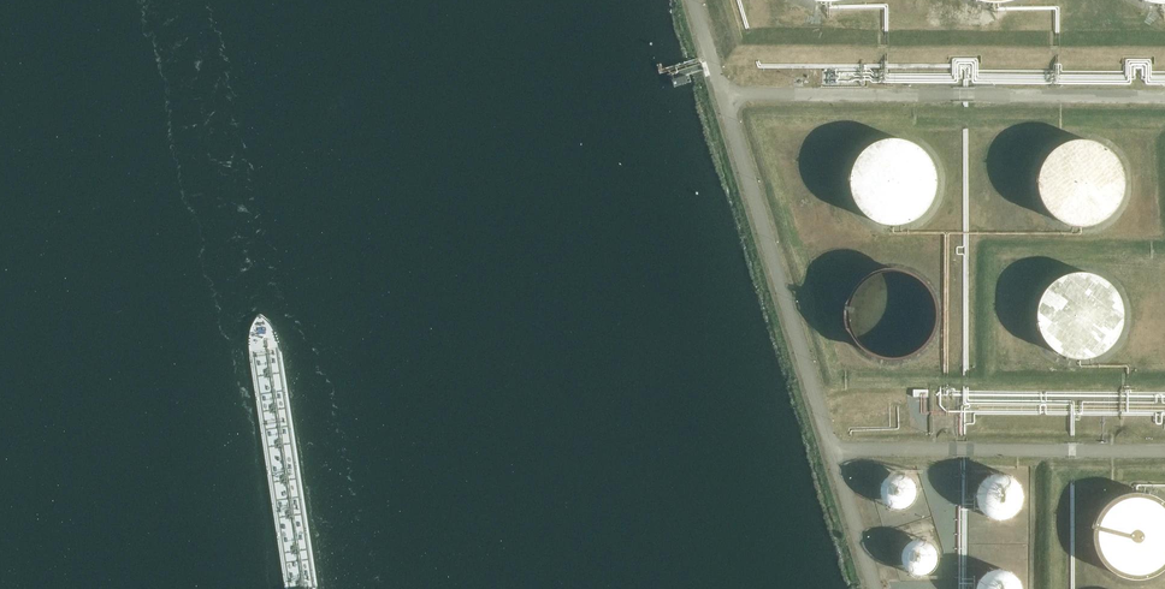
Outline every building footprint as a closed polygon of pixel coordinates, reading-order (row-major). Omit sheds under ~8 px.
[(693,82),(690,73),(682,75),(684,84),(693,82)] [(918,218),(920,216),(922,215),(924,213),(926,211),(927,209),(929,207),(930,205),(932,203),(933,201),(934,198),(935,196),(936,193),(936,191),(937,188),(937,186),(937,183),(937,181),(937,178),(937,176),(936,173),(936,171),(935,168),(934,166),(933,164),(932,162),(931,160),(930,158),(928,156),(926,154),(925,152),(922,149),(920,147),(917,145),(914,144),(912,143),(910,142),(907,141),(905,140),(902,139),(900,139),(897,139),(895,139),(892,139),(890,139),(887,139),(884,140),(882,140),(879,141),(877,142),(875,143),(872,144),(870,145),(868,147),(866,148),(864,150),(862,152),(860,154),(859,156),(857,158),(856,160),(855,162),(854,165),(853,167),(852,170),(851,172),(851,173),(850,176),(850,178),(850,181),(850,184),(850,185),(850,187),(850,189),(851,190),(851,192),(852,195),(853,199),(854,201),(856,204),(858,207),(860,210),(862,213),(864,214),(867,217),(871,219),(874,221),(876,222),(879,223),(882,224),(886,225),(890,225),(893,226),(895,225),(898,225),(902,225),(904,224),(908,223),(911,222),(915,220),(918,218)] [(1112,214),(1114,212),(1116,210),(1117,208),(1119,206),(1120,203),(1121,201),(1122,199),(1123,196),(1124,194),(1124,191),(1125,189),(1125,186),(1125,184),(1125,181),(1125,178),(1124,175),(1124,172),(1123,170),(1122,167),(1121,165),(1120,162),(1119,160),(1117,158),(1116,156),(1114,154),(1112,152),(1109,150),(1107,148),(1105,146),(1103,145),(1101,144),(1098,143),(1096,142),(1095,141),(1091,140),(1087,140),(1085,140),(1082,139),(1078,140),(1076,140),(1073,140),(1071,141),(1068,141),(1066,142),(1062,144),(1060,145),(1058,146),(1054,149),(1052,150),(1051,152),(1049,154),(1047,156),(1046,158),(1044,160),(1043,162),(1042,165),(1041,167),(1040,170),(1039,172),(1039,175),(1038,177),(1038,178),(1038,180),(1038,182),(1038,185),(1038,187),(1038,189),(1039,193),(1040,195),(1040,197),(1041,199),(1041,200),(1042,202),(1044,206),(1046,208),(1047,210),(1048,211),(1051,214),(1054,216),(1057,219),(1059,220),(1062,222),(1066,223),(1069,225),(1073,226),(1076,226),(1080,226),(1082,226),(1086,226),(1090,226),(1094,225),(1097,223),(1101,222),(1103,221),(1106,219),(1109,216),(1110,215),(1112,214)] [(933,332),(934,330),(935,327),(935,326),(936,323),(936,321),(936,318),(937,316),(937,313),(936,311),(936,308),(936,307),(935,304),(935,302),(934,301),(933,298),(932,296),(931,293),(930,291),(928,289),(927,287),(925,285),(922,282),(920,281),(918,279),(915,277),(912,275),(909,274),(907,273),(905,272),(902,272),(900,271),(897,271),(894,271),(892,271),(888,271),(885,272),(883,272),(879,273),(876,275),(873,276),(871,277),(868,279),(866,281),(864,282),(861,285),(859,287),(858,289),(857,290),(855,293),(854,296),(853,298),(851,302),(851,304),(850,307),(850,309),(850,310),(850,312),(849,314),(850,318),(850,319),(850,322),(851,324),(851,326),(852,328),(852,329),(853,332),(854,333),(855,336),(857,340),(858,341),(860,343),(863,345),(864,347),(866,349),(868,350),(872,352),(875,354),(879,356),(883,357),(886,357),(890,358),(894,358),(898,358),(902,357),(904,356),(907,356),(910,354),(913,353),(915,352),(917,351),(920,348),(923,346),(926,343),(927,341),(928,340),(929,339),(930,337),(932,333),(933,332)] [(1120,333),(1121,331),(1122,330),(1123,327),(1123,325),(1124,322),(1124,320),(1124,317),(1124,314),(1124,312),(1124,309),(1123,308),(1123,306),(1122,303),(1122,302),(1121,299),(1120,297),(1119,295),(1117,291),(1115,289),(1114,287),(1111,285),(1109,283),(1107,281),(1105,280),(1103,278),(1099,276),(1097,275),(1095,274),(1091,273),(1087,273),(1085,272),(1082,272),(1079,272),(1077,272),(1073,273),(1069,274),(1067,274),(1063,276),(1061,277),(1059,278),(1055,280),(1053,282),(1051,283),(1050,284),(1049,286),(1047,288),(1045,290),(1044,292),(1043,293),(1042,296),(1041,297),(1040,299),(1039,302),(1039,304),(1038,306),(1037,309),(1037,312),(1037,314),(1037,315),(1037,317),(1037,319),(1037,321),(1038,323),(1039,327),(1039,328),(1040,331),(1041,333),(1041,334),(1042,335),(1043,338),(1044,340),(1045,341),(1047,344),(1048,345),(1050,347),(1052,348),(1054,350),(1057,352),(1061,354),(1064,356),(1068,357),(1071,358),(1075,359),(1079,359),(1083,359),(1087,359),(1091,358),(1094,357),(1098,355),(1101,354),(1104,352),(1105,352),(1108,349),(1111,347),(1113,344),(1116,341),(1117,340),(1118,338),(1119,337),(1120,334),(1120,333)] [(916,490),(916,488),(915,487),(915,485),(914,483),(913,482),(912,480),(911,479),(910,478),(909,477),(907,476),(905,475),(904,474),(902,474),(901,473),(899,473),(897,473),(896,473),(894,474),(893,474),(891,475),(890,476),(888,476),(887,477),(886,478),(884,480),(883,481),(883,482),(882,484),(881,485),(881,487),(881,489),(880,490),(880,492),(881,494),(881,496),(882,498),(882,499),(883,501),(884,502),(886,504),(887,505),(888,506),(890,507),(891,507),(893,508),(895,509),(897,509),(898,509),(900,509),(902,509),(904,508),(905,507),(907,507),(909,505),(910,504),(911,503),(912,502),(913,500),(914,499),(915,497),(915,495),(916,493),(916,492),(916,490)] [(1020,508),(1021,505),(1022,503),(1022,502),(1023,501),(1023,499),(1023,498),(1023,497),(1023,495),(1023,493),(1022,491),(1022,490),(1022,488),(1021,486),(1020,486),(1020,484),(1019,483),(1018,482),(1017,481),(1016,480),(1014,478),(1011,476),(1010,475),(1008,475),(1005,474),(1003,473),(1001,473),(998,473),(996,473),(993,474),(991,475),(988,476),(986,477),(984,479),(982,481),(981,482),(979,485),(978,487),(977,489),(977,491),(977,493),(976,494),(976,495),(976,496),(976,498),(977,500),(977,502),(978,504),(978,506),(979,507),(980,509),(981,511),(982,512),(984,513),(986,515),(987,516),(989,517),(991,518),(993,519),(996,519),(998,520),(1000,520),(1002,520),(1004,519),(1006,519),(1008,518),(1010,517),(1012,516),(1013,515),(1015,514),(1017,512),(1018,511),(1019,509),(1020,508)] [(1163,501),(1162,500),(1160,499),(1158,498),(1156,496),(1153,495),(1151,494),(1148,494),(1147,493),(1146,493),(1143,493),(1141,492),(1138,492),(1134,492),(1131,493),(1127,493),(1123,494),(1119,496),(1116,498),(1113,500),(1110,501),(1108,503),(1106,505),(1103,508),(1101,511),(1099,514),(1098,516),(1098,517),(1097,519),(1096,522),(1095,523),(1095,525),(1094,528),(1094,531),(1094,532),(1093,534),(1093,536),(1093,537),(1094,540),(1094,542),(1094,545),(1095,547),(1095,548),(1096,551),(1097,553),(1098,556),(1099,558),(1102,561),(1104,564),(1106,566),(1108,568),(1110,569),(1112,571),(1115,573),(1117,574),(1119,576),(1123,577),(1126,578),(1128,578),(1131,579),(1133,579),(1136,579),(1140,579),(1143,579),(1147,578),(1151,577),(1153,576),(1156,575),(1159,573),(1161,572),(1163,570),(1164,569),(1164,502),(1163,501)] [(936,552),(935,550),(935,549),(934,548),(933,547),(932,545),(931,544),(930,543),(928,542),(927,541),(925,541),(924,540),(921,540),(920,540),(918,540),(916,540),(915,540),(913,540),(912,541),(910,542),(908,543),(907,544),(905,546),(905,547),(904,548),(903,550),(902,551),(902,553),(901,555),(901,557),(901,558),(901,560),(902,562),(902,564),(903,565),(904,568),(905,569),(907,570),(908,572),(911,573),(912,574),(914,574),(916,575),(918,575),(920,575),(922,575),(923,574),(926,574),(927,573),(929,572),(930,571),(932,569),(933,568),(934,567),(935,565),(935,564),(936,562),(937,560),(937,558),(937,556),(937,555),(936,553),(936,552)] [(1023,588),(1022,587),(1022,585),(1021,584),(1021,582),(1020,581),(1018,578),(1016,576),(1015,575),(1013,574),(1011,572),(1008,571),(1007,570),(1005,570),(1002,569),(999,569),(997,569),(995,570),(993,570),(990,571),(988,572),(986,573),(984,575),(983,576),(982,577),(981,578),(980,580),(979,582),(978,583),(978,585),(977,586),(977,587),(976,588),(1023,588)]
